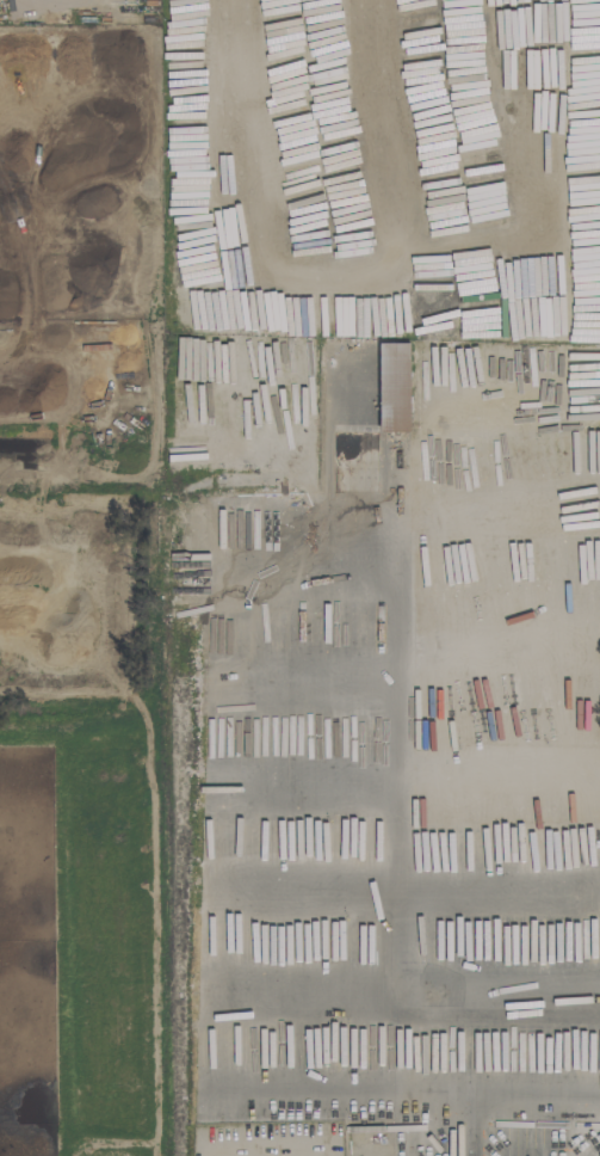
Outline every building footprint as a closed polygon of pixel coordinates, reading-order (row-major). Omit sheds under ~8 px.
[(408,343),(378,343),(379,432),(408,432),(408,343)]
